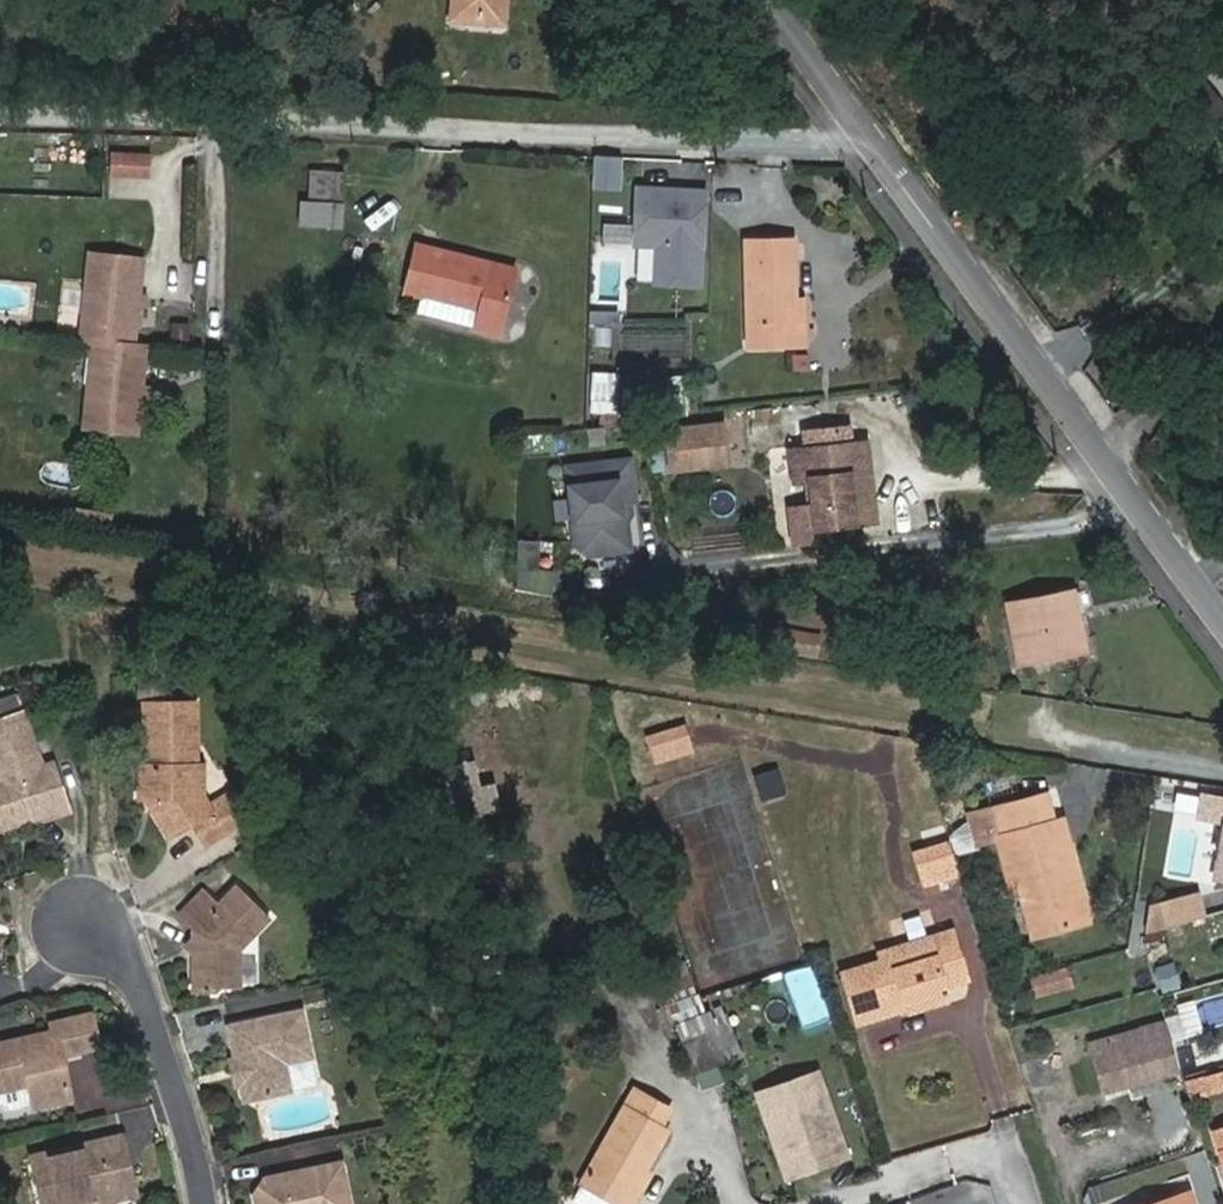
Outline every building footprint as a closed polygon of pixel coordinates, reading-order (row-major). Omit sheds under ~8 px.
[(457,24),(479,26),(479,20),(500,21),(501,0),(459,0),(457,24)] [(479,26),(506,28),(508,0),(501,0),(500,21),(479,20),(479,26)] [(153,177),(154,150),(112,149),(112,175),(153,177)] [(596,154),(595,189),(625,189),(625,154),(596,154)] [(309,197),(347,198),(348,169),(310,168),(309,197)] [(689,282),(693,188),(628,186),(625,241),(647,242),(645,280),(689,282)] [(346,228),(348,201),(304,198),(302,225),(346,228)] [(792,241),(748,242),(750,348),(796,347),(794,301),(792,241)] [(482,275),(416,257),(404,308),(477,326),(473,341),(499,349),(514,283),(492,277),(490,284),(481,280),(482,275)] [(75,341),(87,343),(125,346),(134,264),(84,258),(75,341)] [(492,277),(482,275),(481,280),(490,284),(492,277)] [(794,301),(796,347),(806,346),(804,300),(794,301)] [(623,343),(682,343),(682,318),(623,318),(623,343)] [(125,346),(87,343),(78,426),(126,431),(134,347),(125,346)] [(593,369),(590,412),(633,415),(636,372),(593,369)] [(673,433),(678,472),(728,466),(723,428),(673,433)] [(804,481),(808,481),(818,479),(822,507),(811,508),(797,510),(801,542),(847,537),(845,525),(858,523),(857,505),(874,503),(866,442),(851,445),(849,428),(812,432),(814,449),(800,451),(804,481)] [(638,462),(574,469),(583,547),(595,557),(627,554),(637,541),(635,522),(630,518),(629,505),(643,504),(638,462)] [(818,479),(808,481),(811,508),(822,507),(818,479)] [(876,521),(874,503),(857,505),(858,523),(876,521)] [(523,545),(519,590),(555,593),(557,569),(540,567),(542,547),(523,545)] [(1087,652),(1075,592),(1010,603),(1021,664),(1087,652)] [(154,807),(155,822),(167,843),(191,829),(206,849),(244,827),(227,798),(208,808),(204,802),(204,775),(197,774),(196,712),(146,713),(148,773),(138,774),(140,807),(146,806),(154,807)] [(23,826),(43,820),(44,825),(67,815),(51,767),(40,772),(23,721),(0,728),(0,833),(8,831),(5,824),(21,820),(23,826)] [(657,763),(698,753),(690,722),(649,733),(657,763)] [(754,774),(763,802),(789,794),(780,766),(754,774)] [(1051,828),(1049,824),(1041,796),(985,811),(1008,893),(1016,892),(1030,938),(1086,922),(1071,871),(1058,874),(1045,829),(1051,828)] [(146,806),(155,822),(154,807),(146,806)] [(1218,815),(1208,873),(1222,875),(1222,816),(1218,815)] [(8,831),(23,826),(21,820),(5,824),(8,831)] [(1057,821),(1049,824),(1051,828),(1045,829),(1058,874),(1071,871),(1057,821)] [(943,839),(914,848),(923,879),(953,869),(943,839)] [(1200,911),(1194,888),(1145,901),(1141,928),(1200,911)] [(196,953),(190,958),(192,998),(210,1000),(214,994),(237,994),(235,952),(265,923),(235,891),(216,908),(201,896),(175,922),(190,935),(190,947),(196,953)] [(1172,930),(1175,948),(1207,943),(1204,926),(1172,930)] [(838,976),(854,1026),(895,1014),(892,1002),(900,1000),(901,1006),(943,993),(942,988),(964,982),(948,933),(878,954),(876,955),(879,963),(838,976)] [(184,951),(190,958),(196,953),(190,947),(184,951)] [(1164,992),(1184,987),(1177,961),(1157,967),(1164,992)] [(1066,969),(1032,978),(1036,993),(1070,984),(1066,969)] [(696,1072),(745,1053),(736,1030),(726,1003),(705,1011),(696,988),(667,999),(696,1072)] [(904,1014),(946,1002),(943,993),(901,1006),(900,1000),(892,1002),(895,1014),(903,1012),(904,1014)] [(1169,1000),(1180,1041),(1203,1035),(1192,994),(1169,1000)] [(1162,1017),(1108,1033),(1111,1045),(1166,1031),(1162,1017)] [(90,1021),(74,1024),(81,1062),(99,1059),(90,1021)] [(231,1036),(238,1069),(243,1072),(246,1086),(243,1090),(245,1101),(254,1107),(284,1100),(279,1072),(306,1066),(297,1022),(231,1036)] [(0,1052),(0,1096),(29,1091),(32,1103),(32,1105),(48,1115),(74,1107),(66,1066),(81,1062),(74,1024),(52,1028),(55,1041),(0,1052)] [(1166,1031),(1111,1045),(1120,1080),(1175,1065),(1166,1031)] [(1108,1033),(1089,1038),(1102,1085),(1120,1080),(1111,1045),(1108,1033)] [(279,1072),(284,1100),(304,1097),(311,1086),(306,1066),(279,1072)] [(238,1069),(230,1071),(235,1092),(243,1090),(246,1086),(243,1072),(238,1069)] [(1190,1097),(1222,1089),(1222,1069),(1185,1079),(1190,1097)] [(822,1070),(757,1094),(790,1181),(854,1157),(822,1070)] [(0,1096),(0,1112),(7,1117),(25,1113),(32,1103),(29,1091),(0,1096)] [(672,1112),(636,1092),(583,1184),(617,1203),(622,1203),(642,1170),(646,1173),(668,1134),(662,1130),(672,1112)] [(1210,1134),(1222,1175),(1222,1131),(1210,1134)] [(32,1170),(40,1203),(124,1203),(125,1203),(139,1199),(129,1150),(32,1170)] [(646,1173),(642,1170),(622,1203),(636,1203),(651,1176),(646,1173)] [(336,1172),(263,1187),(252,1203),(344,1203),(336,1172)] [(1149,1203),(1193,1203),(1189,1191),(1149,1203)]
